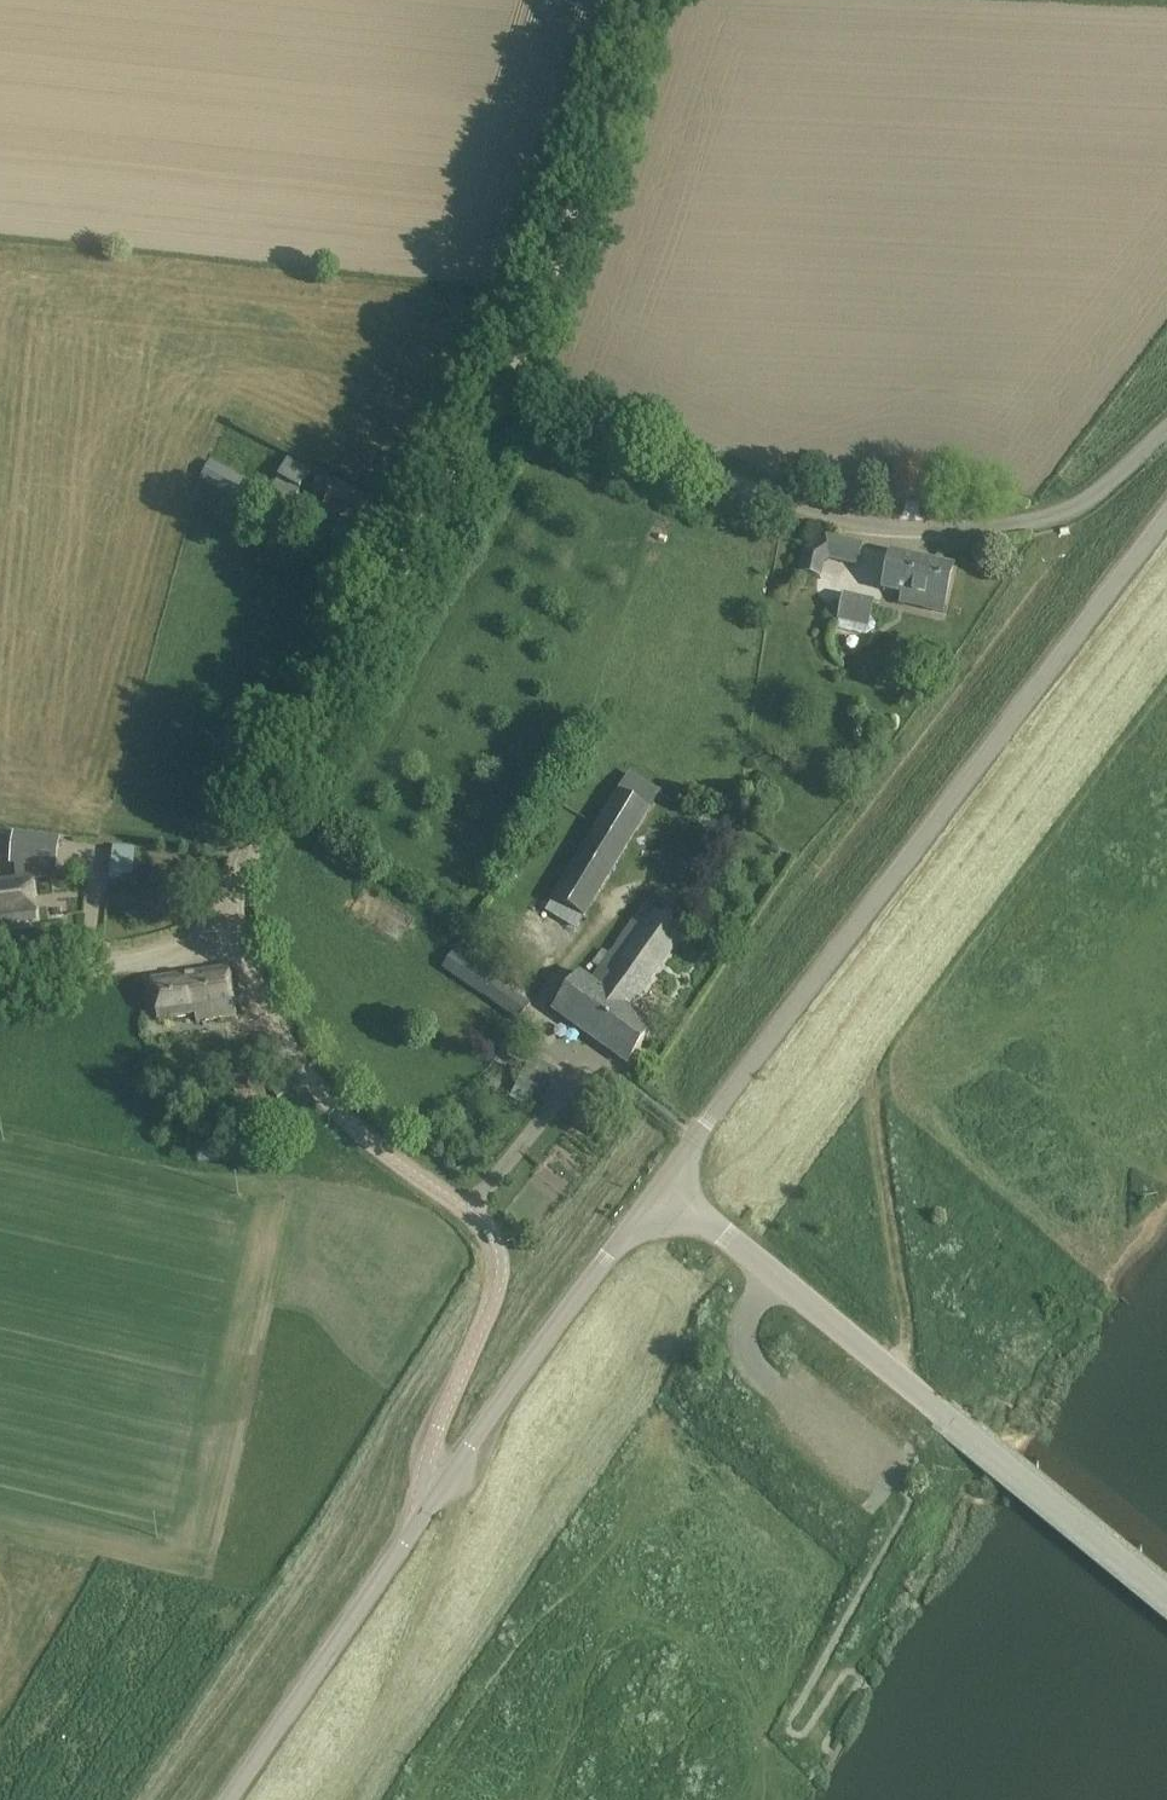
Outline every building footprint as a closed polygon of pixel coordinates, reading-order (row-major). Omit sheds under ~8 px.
[(310,471),(290,459),(270,494),(211,461),(200,481),(295,534),(300,525),(284,516),(310,471)] [(368,503),(321,477),(311,494),(327,503),(323,509),(355,527),(368,503)] [(862,545),(825,537),(804,550),(799,572),(820,577),(823,563),(829,559),(857,566),(862,545)] [(953,567),(892,553),(883,590),(926,600),(923,609),(942,613),(953,567)] [(875,602),(844,595),(838,621),(869,628),(875,602)] [(618,791),(648,809),(659,791),(629,773),(618,791)] [(582,917),(648,809),(618,791),(552,899),(582,917)] [(12,829),(0,826),(0,848),(7,850),(12,829)] [(0,882),(0,932),(2,932),(1,927),(37,922),(31,878),(25,879),(23,865),(56,868),(59,840),(14,835),(11,863),(16,864),(18,880),(0,882)] [(686,933),(646,905),(610,955),(604,951),(593,966),(598,969),(590,980),(580,973),(553,1010),(628,1065),(655,1028),(630,1010),(686,933)] [(510,986),(459,947),(442,969),(481,998),(483,996),(517,1022),(530,1005),(508,989),(510,986)] [(237,1016),(229,970),(151,981),(157,1023),(195,1017),(196,1023),(237,1016)] [(508,1060),(526,1070),(533,1058),(514,1048),(508,1060)] [(526,1070),(516,1088),(517,1088),(510,1100),(522,1107),(529,1095),(541,1102),(551,1084),(526,1070)] [(289,1092),(282,1080),(270,1087),(277,1099),(289,1092)]
